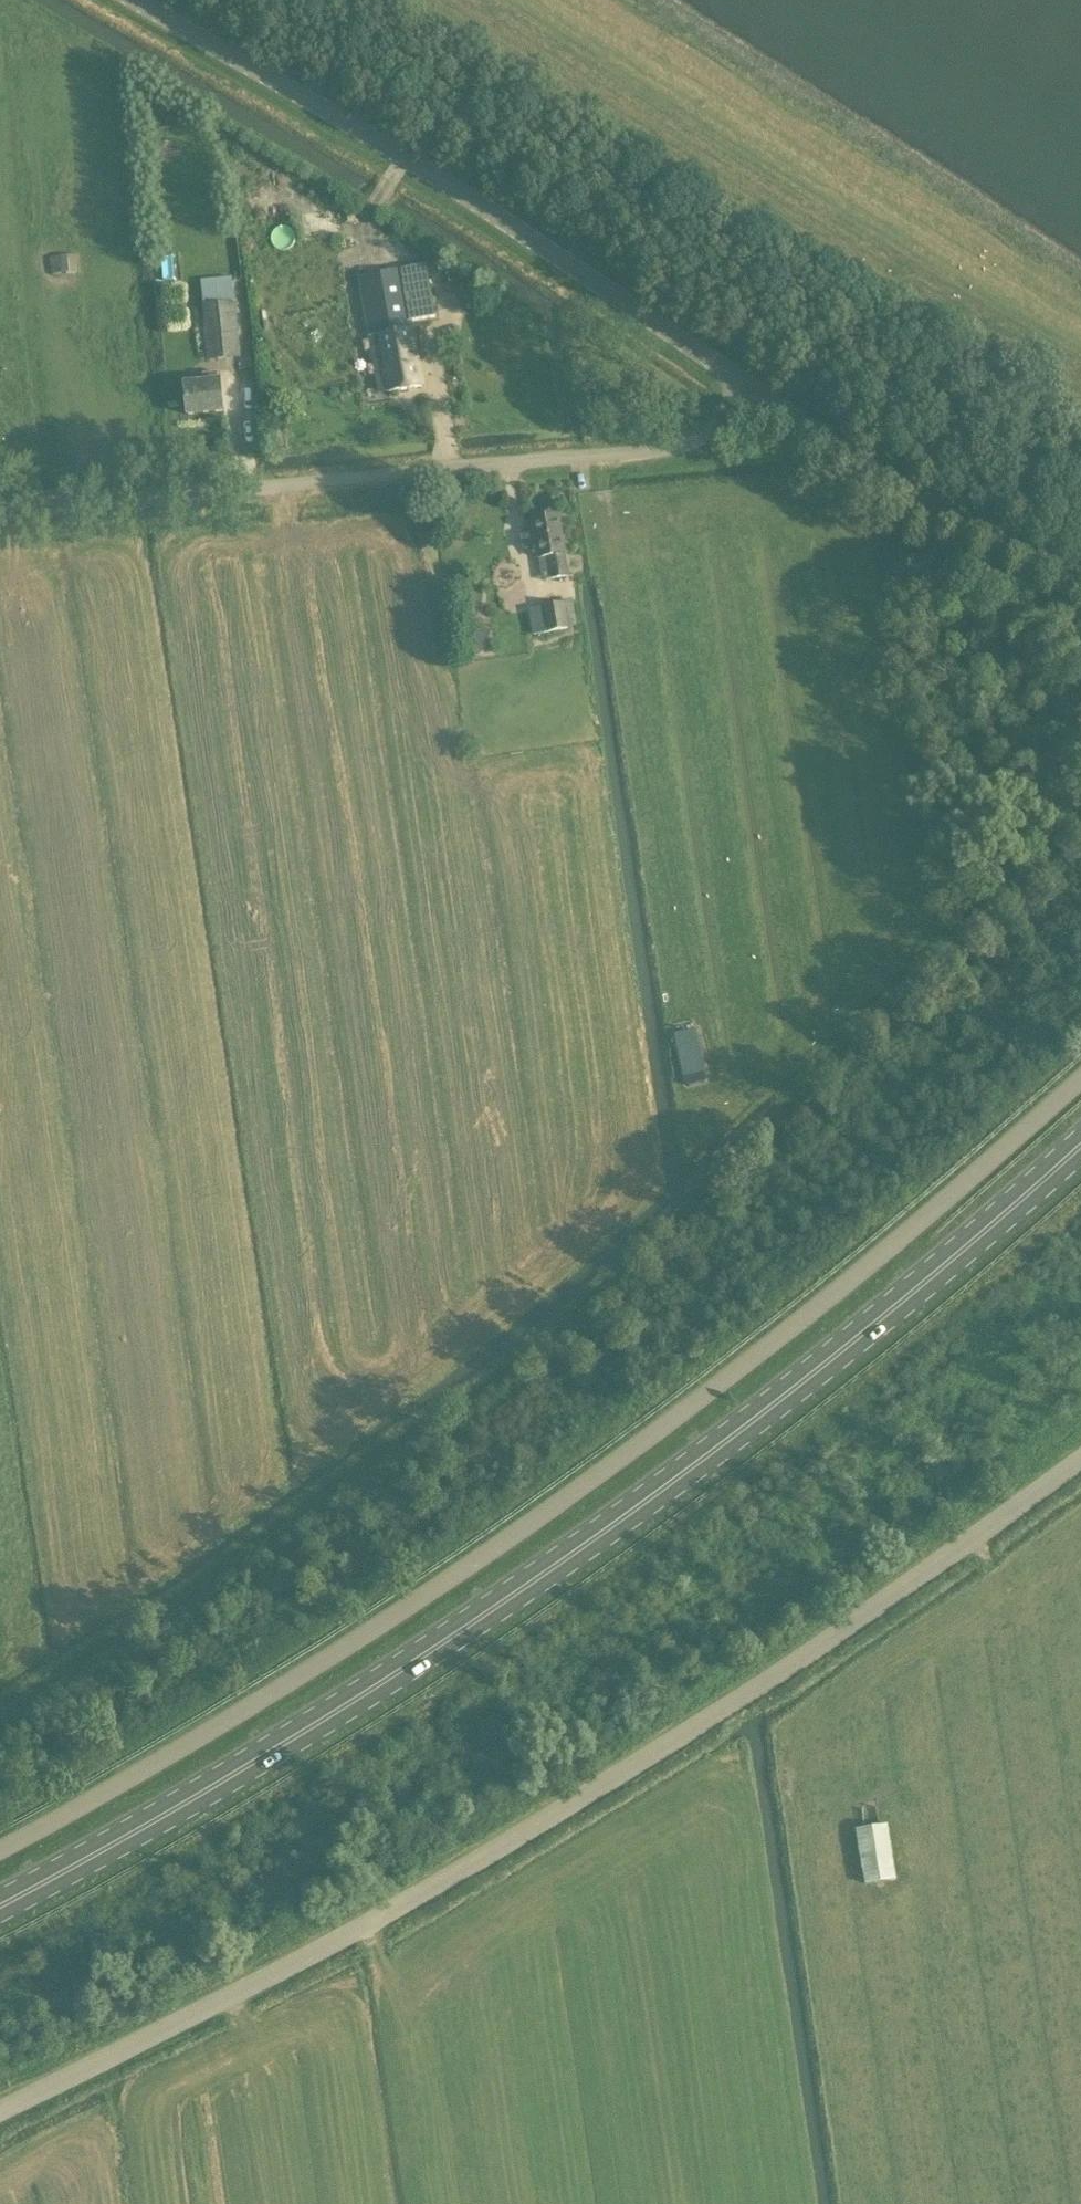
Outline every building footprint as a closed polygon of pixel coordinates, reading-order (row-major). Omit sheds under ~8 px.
[(82,269),(80,252),(50,256),(53,274),(82,269)] [(413,323),(437,318),(427,263),(357,277),(368,337),(369,337),(377,380),(386,378),(389,393),(422,387),(411,329),(413,328),(413,323)] [(232,278),(201,281),(203,306),(201,306),(208,362),(241,359),(235,303),(232,278)] [(218,380),(217,372),(202,374),(203,382),(184,384),(187,416),(223,412),(220,380),(218,380)] [(535,535),(522,537),(523,548),(537,547),(539,558),(542,581),(569,577),(558,514),(532,519),(535,535)] [(573,599),(562,600),(563,602),(529,608),(533,635),(569,629),(577,627),(573,599)] [(492,631),(472,622),(462,646),(481,654),(492,631)] [(691,1028),(671,1033),(678,1058),(698,1053),(691,1028)] [(893,1881),(891,1823),(854,1824),(856,1882),(893,1881)]
